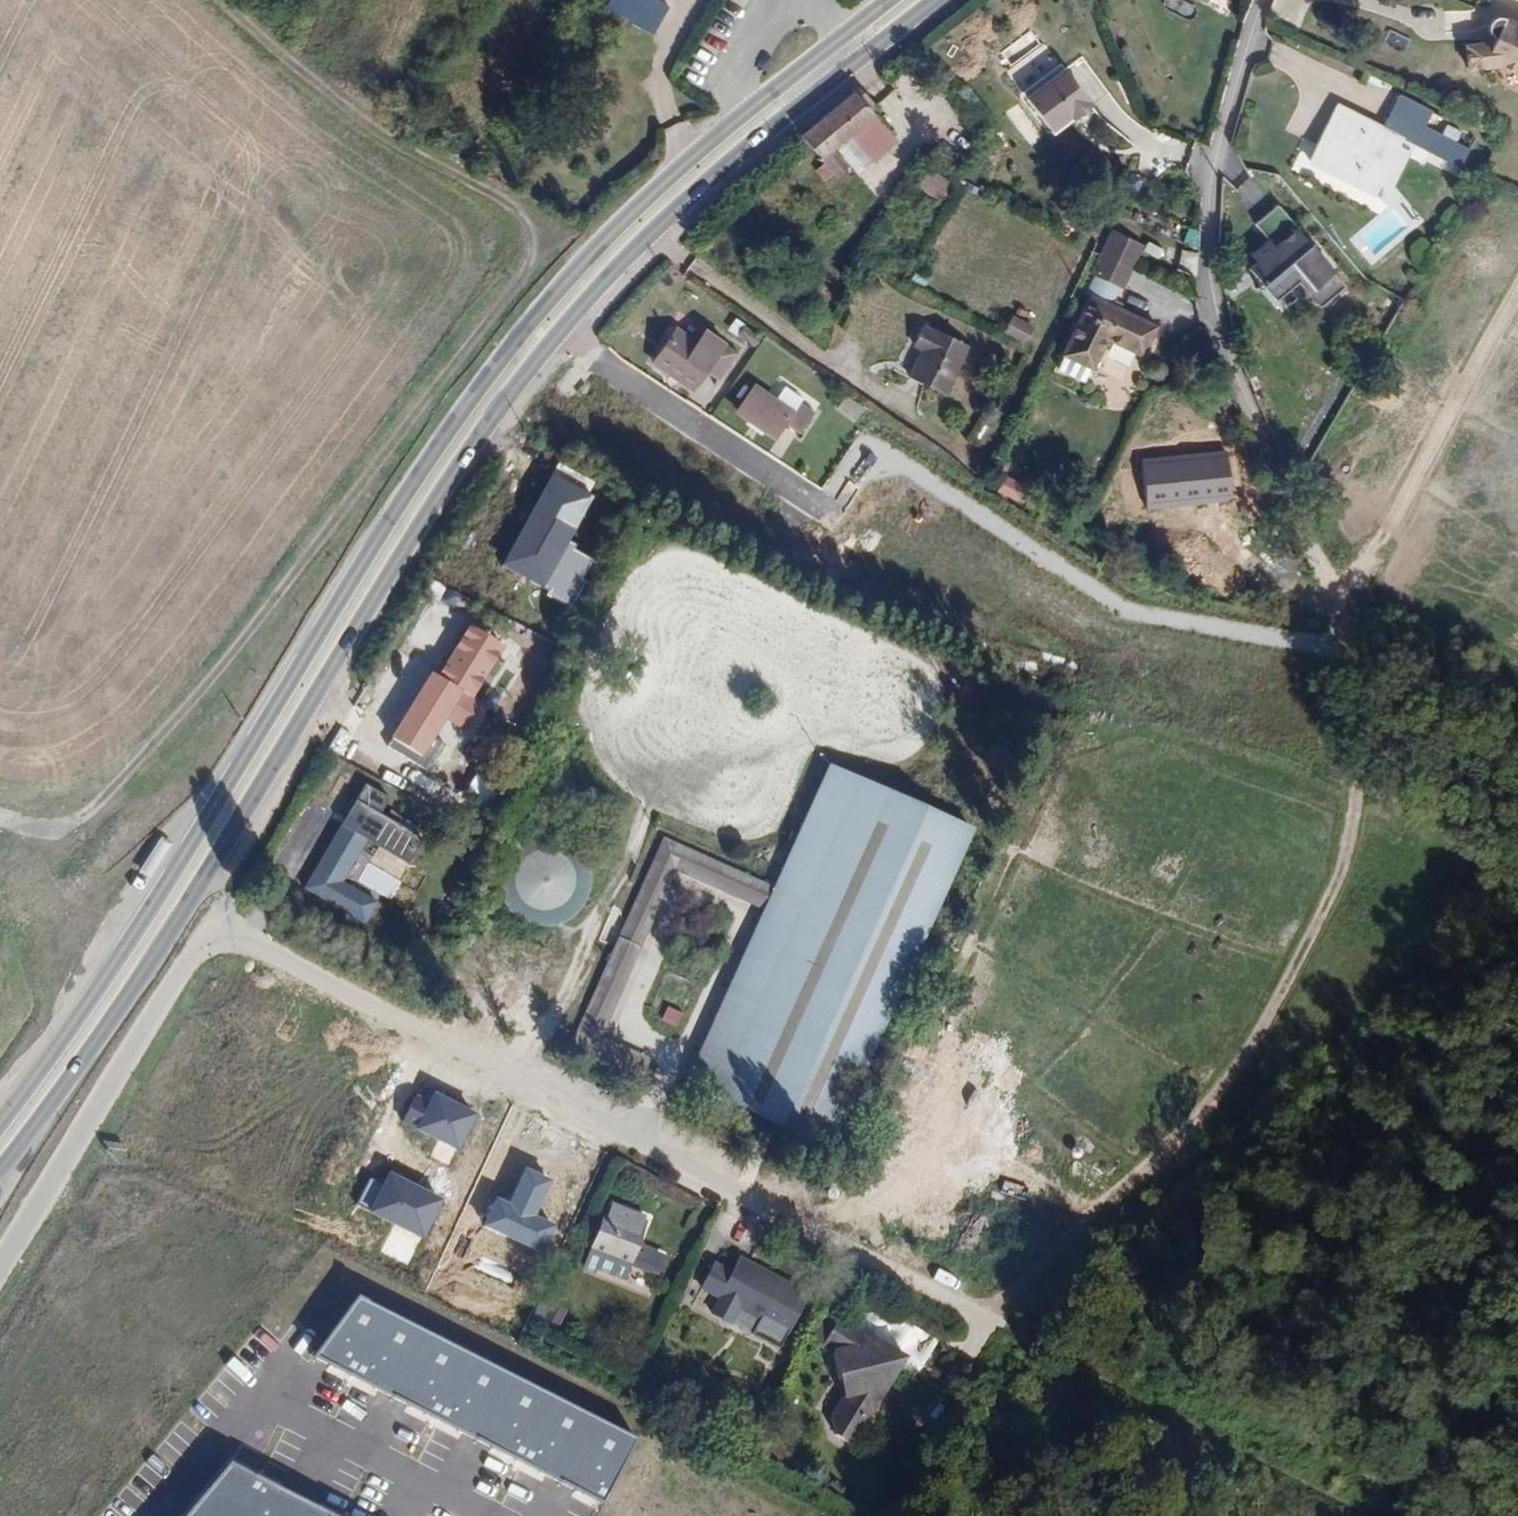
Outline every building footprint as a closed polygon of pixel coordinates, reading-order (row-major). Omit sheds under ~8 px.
[(1495,11),(1492,12),(1487,14),(1484,18),(1484,24),(1486,28),(1490,31),(1493,32),(1488,41),(1479,37),(1464,41),(1465,66),(1495,64),(1517,75),(1517,24),(1495,11)] [(1054,144),(1066,118),(1070,120),(1078,102),(1037,84),(1017,127),(1054,144)] [(850,128),(873,109),(852,86),(798,130),(821,158),(816,167),(823,176),(831,170),(833,173),(846,161),(832,144),(850,128)] [(1423,123),(1431,106),(1398,89),(1381,123),(1336,100),(1314,144),(1334,154),(1328,167),(1373,189),(1401,132),(1414,139),(1423,123)] [(867,148),(883,121),(873,109),(850,128),(867,148)] [(1467,145),(1474,131),(1444,116),(1437,130),(1467,145)] [(1058,146),(1070,120),(1066,118),(1054,144),(1058,146)] [(880,169),(902,131),(883,121),(867,148),(861,159),(880,169)] [(1428,147),(1437,130),(1423,123),(1414,139),(1428,147)] [(1458,161),(1467,145),(1437,130),(1428,147),(1458,161)] [(1328,167),(1334,154),(1314,144),(1308,156),(1328,167)] [(937,194),(948,178),(927,165),(916,181),(937,194)] [(1130,262),(1138,243),(1112,231),(1103,250),(1130,262)] [(1323,309),(1348,284),(1319,245),(1270,287),(1284,302),(1301,285),(1323,309)] [(1141,350),(1154,321),(1111,301),(1130,262),(1103,250),(1084,289),(1089,291),(1062,349),(1064,349),(1090,361),(1093,363),(1106,334),(1141,350)] [(1034,327),(1015,317),(1006,334),(1029,346),(1034,327)] [(941,388),(965,340),(923,319),(912,342),(920,346),(907,371),(941,388)] [(751,341),(756,331),(739,321),(733,330),(751,341)] [(724,375),(740,352),(704,328),(695,342),(672,326),(655,351),(695,378),(705,362),(724,375)] [(1084,376),(1090,361),(1064,349),(1057,363),(1084,376)] [(695,378),(655,351),(652,355),(691,383),(695,378)] [(774,396),(752,381),(735,406),(774,433),(785,418),(797,427),(811,408),(797,399),(791,408),(774,396)] [(797,399),(800,395),(783,383),(774,396),(791,408),(797,399)] [(495,689),(440,660),(423,692),(439,701),(435,708),(444,713),(448,706),(477,722),(476,725),(501,738),(521,699),(497,685),(495,689)] [(829,1142),(971,826),(829,762),(800,827),(812,833),(700,1083),(688,1077),(679,1096),(724,1116),(732,1098),(829,1142)] [(499,783),(470,769),(461,787),(490,802),(499,783)] [(700,1083),(812,833),(800,827),(773,887),(766,901),(688,1077),(700,1083)] [(591,1037),(670,859),(766,901),(773,887),(662,837),(569,1046),(638,1077),(645,1061),(591,1037)] [(593,888),(592,873),(586,859),(575,847),(562,840),(547,838),(532,840),(519,847),(509,858),(503,872),(501,886),(504,901),(512,914),(523,923),(538,929),(553,929),(568,925),(580,916),(589,903),(593,888)] [(511,1146),(520,1130),(485,1111),(423,1218),(440,1228),(490,1141),(497,1138),(511,1146)] [(379,1191),(392,1164),(376,1156),(362,1181),(379,1191)] [(531,1280),(588,1205),(523,1156),(467,1231),(531,1280)] [(382,1192),(396,1166),(392,1164),(379,1191),(382,1192)] [(408,1208),(431,1168),(427,1166),(403,1205),(408,1208)] [(421,1216),(445,1176),(431,1168),(408,1208),(421,1216)] [(414,1231),(353,1200),(342,1221),(522,1313),(531,1297),(411,1236),(414,1231)] [(635,1244),(646,1216),(608,1202),(590,1249),(628,1264),(635,1244)] [(533,1292),(414,1231),(411,1236),(531,1297),(533,1292)] [(635,1244),(628,1264),(657,1275),(664,1255),(635,1244)] [(628,1264),(590,1249),(587,1257),(625,1271),(628,1264)] [(700,1287),(786,1331),(806,1293),(737,1257),(730,1272),(726,1279),(709,1270),(700,1287)] [(709,1270),(726,1279),(730,1272),(713,1263),(709,1270)] [(553,1303),(540,1329),(553,1335),(566,1309),(553,1303)] [(881,1388),(906,1349),(840,1309),(839,1311),(824,1335),(822,1337),(831,1343),(837,1373),(841,1372),(845,1387),(830,1410),(836,1429),(852,1439),(884,1390),(881,1388)] [(657,1399),(661,1390),(642,1380),(637,1390),(657,1399)]
